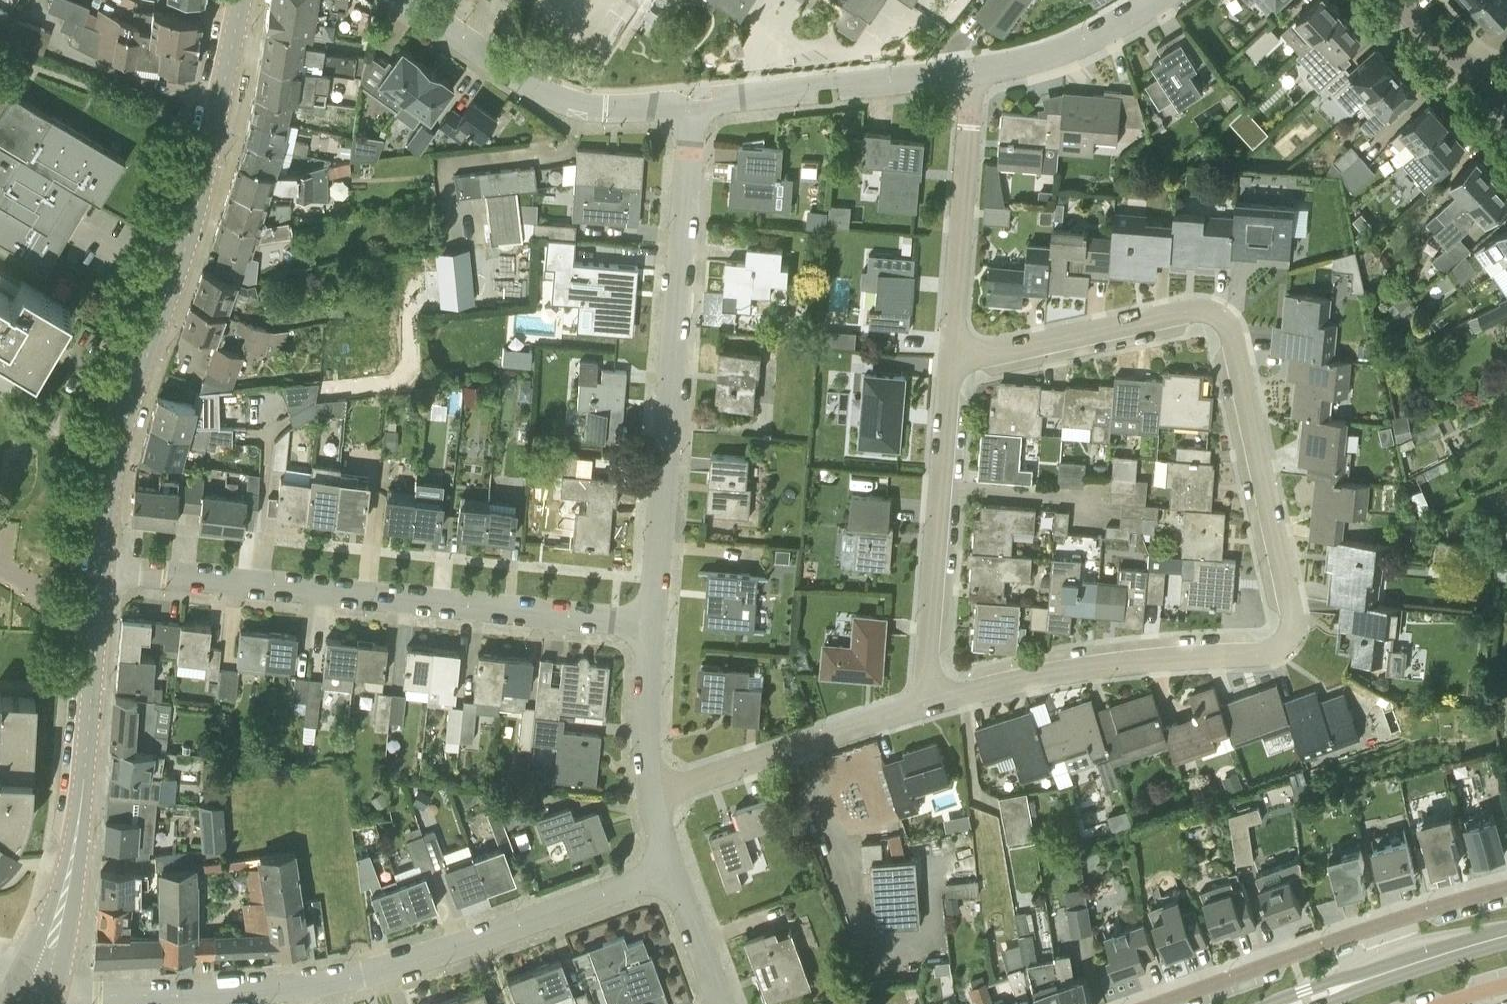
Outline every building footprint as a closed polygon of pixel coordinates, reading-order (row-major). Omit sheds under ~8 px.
[(2,25),(14,5),(6,0),(0,0),(0,24),(2,25)] [(347,10),(349,0),(269,0),(266,26),(326,34),(333,35),(336,10),(347,12),(347,10)] [(372,2),(362,0),(355,0),(352,14),(368,18),(372,2)] [(741,15),(751,0),(719,0),(741,15)] [(871,20),(885,0),(842,0),(871,20)] [(978,9),(1003,29),(1026,0),(986,0),(978,9)] [(1267,10),(1278,0),(1258,0),(1267,10)] [(1313,40),(1342,14),(1329,0),(1316,0),(1282,31),(1291,41),(1304,30),(1313,40)] [(1506,12),(1506,11),(1506,0),(1478,0),(1472,5),(1491,26),(1506,12)] [(186,64),(194,65),(197,44),(149,37),(150,30),(139,28),(139,24),(139,23),(132,22),(128,21),(98,8),(97,13),(87,9),(81,22),(96,27),(92,51),(134,57),(132,68),(184,75),(186,64)] [(139,28),(150,30),(149,37),(197,44),(201,15),(152,8),(151,12),(134,9),(132,22),(139,23),(139,24),(139,28)] [(1352,60),(1344,51),(1361,35),(1342,14),(1313,40),(1297,55),(1312,71),(1307,75),(1320,89),(1325,84),(1345,65),(1352,60)] [(43,51),(50,30),(16,18),(3,37),(43,51)] [(261,61),(260,62),(328,70),(361,75),(365,56),(323,50),(325,34),(333,35),(326,34),(266,26),(261,61)] [(1257,59),(1280,37),(1270,26),(1246,47),(1257,59)] [(1157,46),(1163,55),(1153,62),(1161,75),(1146,84),(1160,106),(1175,97),(1180,104),(1197,93),(1204,88),(1191,70),(1207,60),(1187,27),(1157,46)] [(401,48),(376,83),(402,101),(428,67),(401,48)] [(1345,83),(1362,102),(1398,70),(1382,52),(1370,62),(1368,58),(1361,65),(1364,68),(1355,76),(1352,73),(1351,71),(1345,65),(1325,84),(1333,94),(1345,83)] [(316,101),(324,102),(328,70),(260,62),(255,93),(291,98),(295,98),(301,99),(316,101)] [(402,101),(429,120),(453,86),(428,67),(402,101)] [(1370,135),(1377,129),(1392,116),(1390,114),(1416,90),(1398,70),(1362,102),(1371,113),(1359,124),(1370,135)] [(356,84),(344,82),(342,94),(354,95),(356,84)] [(1119,137),(1120,123),(1122,91),(1105,89),(1105,94),(1093,94),(1092,100),(1065,98),(1065,91),(1064,91),(1064,98),(1062,111),(1060,143),(1059,152),(1094,154),(1095,135),(1119,137)] [(30,258),(47,269),(66,237),(61,235),(86,194),(99,202),(125,159),(12,91),(0,110),(0,241),(30,258)] [(286,123),(289,108),(291,98),(255,93),(250,115),(286,123)] [(1146,125),(1138,97),(1135,97),(1133,124),(1146,125)] [(314,112),(316,101),(301,99),(300,110),(314,112)] [(470,132),(480,139),(496,117),(473,100),(462,114),(452,107),(439,126),(460,140),(469,127),(472,129),(470,132)] [(324,102),(316,101),(314,112),(324,113),(326,102),(324,102)] [(1409,139),(1419,149),(1447,124),(1429,105),(1392,138),(1400,147),(1409,139)] [(1042,170),(1044,142),(1060,143),(1062,111),(1049,110),(1049,115),(1002,111),(998,166),(1018,167),(1042,170)] [(245,138),(281,149),(286,123),(250,115),(245,138)] [(434,130),(421,122),(406,142),(419,151),(434,130)] [(1420,184),(1426,191),(1458,162),(1452,155),(1465,144),(1447,124),(1419,149),(1404,163),(1422,183),(1420,184)] [(883,165),(880,205),(915,208),(919,168),(923,168),(925,141),(891,138),(892,134),(866,131),(863,163),(883,165)] [(354,133),(351,159),(377,158),(383,137),(354,133)] [(281,149),(245,138),(239,160),(276,172),(283,149),(281,149)] [(308,142),(294,140),(292,151),(306,154),(308,142)] [(777,178),(781,178),(784,147),(740,143),(738,164),(735,163),(731,203),(775,206),(777,178)] [(342,144),(340,155),(349,156),(350,145),(342,144)] [(1333,161),(1342,171),(1360,155),(1351,145),(1333,161)] [(1209,156),(1202,146),(1190,155),(1197,165),(1209,156)] [(575,180),(641,185),(643,153),(577,148),(576,162),(564,164),(562,183),(575,180)] [(315,168),(329,164),(330,159),(317,155),(315,168)] [(1360,155),(1342,171),(1344,175),(1350,181),(1369,165),(1360,155)] [(1427,221),(1435,229),(1495,176),(1478,157),(1450,182),(1459,191),(1427,221)] [(276,172),(239,160),(230,186),(268,198),(272,186),(281,189),(296,189),(296,199),(327,199),(328,177),(350,173),(350,162),(350,160),(339,162),(329,164),(315,168),(304,170),(304,173),(285,173),(276,172)] [(536,186),(536,185),(534,165),(516,167),(518,188),(536,186)] [(485,192),(516,189),(518,188),(516,167),(454,175),(457,196),(485,192)] [(1252,174),(1241,173),(1240,182),(1252,183),(1252,174)] [(1350,181),(1344,175),(1347,184),(1353,191),(1356,188),(1350,181)] [(1486,221),(1506,201),(1506,190),(1495,176),(1435,229),(1436,230),(1435,232),(1448,245),(1433,259),(1443,271),(1449,268),(1465,254),(1471,249),(1460,236),(1470,227),(1472,217),(1478,212),(1486,221)] [(575,180),(572,218),(638,223),(641,185),(575,180)] [(257,224),(259,224),(268,198),(230,186),(222,213),(257,224)] [(522,234),(519,219),(516,189),(485,192),(491,241),(522,238),(522,234)] [(1052,190),(1040,189),(1039,203),(1051,204),(1052,190)] [(1065,202),(1070,197),(1070,192),(1058,191),(1057,201),(1065,202)] [(1235,217),(1232,254),(1248,255),(1249,247),(1257,248),(1257,252),(1291,255),(1291,254),(1287,253),(1289,222),(1293,222),(1295,205),(1236,201),(1235,217)] [(275,222),(289,219),(290,203),(275,203),(275,222)] [(1011,206),(985,204),(983,221),(1010,224),(1011,206)] [(1052,221),(1053,209),(1041,208),(1041,215),(1044,221),(1052,221)] [(826,212),(813,211),(812,228),(825,229),(826,212)] [(1115,211),(1113,236),(1111,270),(1156,274),(1158,258),(1170,259),(1174,222),(1147,220),(1148,214),(1115,211)] [(1231,262),(1232,254),(1235,217),(1175,212),(1174,222),(1170,259),(1170,261),(1187,263),(1188,255),(1196,256),(1196,259),(1231,262)] [(275,222),(259,225),(259,224),(257,224),(222,213),(213,239),(223,242),(213,273),(241,282),(253,242),(292,234),(289,219),(275,222)] [(548,236),(574,239),(576,224),(519,219),(522,234),(548,236)] [(1052,244),(1048,288),(1088,291),(1089,272),(1110,274),(1111,270),(1113,236),(1088,234),(1089,229),(1053,226),(1052,244)] [(1506,261),(1506,227),(1475,250),(1484,263),(1496,254),(1503,264),(1506,261)] [(1369,238),(1364,231),(1357,238),(1362,244),(1369,238)] [(424,246),(435,244),(434,235),(423,237),(424,246)] [(588,303),(586,327),(629,331),(633,289),(636,289),(636,288),(628,287),(629,271),(617,270),(617,265),(573,261),(574,239),(548,236),(545,275),(553,276),(551,300),(588,303)] [(1028,242),(1026,270),(991,267),(991,264),(990,264),(987,301),(1023,304),(1024,288),(1048,290),(1048,288),(1052,244),(1028,242)] [(726,291),(770,294),(771,282),(788,283),(789,265),(782,265),(783,247),(748,244),(747,262),(727,260),(724,294),(725,294),(726,291)] [(1358,250),(1337,255),(1336,264),(1355,265),(1354,279),(1364,280),(1358,250)] [(441,306),(472,303),(467,251),(436,254),(441,306)] [(872,306),(871,326),(909,329),(915,257),(913,257),(902,256),(870,253),(869,270),(863,269),(861,286),(878,288),(876,306),(872,306)] [(1465,254),(1449,268),(1459,281),(1476,269),(1465,254)] [(1503,264),(1504,264),(1497,268),(1506,283),(1506,261),(1503,264)] [(248,298),(258,294),(257,287),(241,282),(213,273),(203,269),(194,295),(229,307),(233,293),(248,298)] [(63,304),(22,279),(20,282),(0,271),(0,349),(12,356),(34,369),(70,308),(63,304)] [(1401,308),(1413,298),(1407,291),(1395,301),(1401,308)] [(1506,299),(1506,291),(1489,298),(1493,307),(1506,299)] [(1273,352),(1291,354),(1334,357),(1338,322),(1329,322),(1331,297),(1287,293),(1283,338),(1274,338),(1273,352)] [(1493,307),(1470,317),(1475,329),(1506,316),(1506,299),(1493,307)] [(220,328),(225,315),(191,302),(181,328),(220,342),(224,330),(220,328)] [(249,335),(271,330),(238,318),(235,330),(247,334),(249,335)] [(834,346),(835,329),(820,328),(819,344),(834,346)] [(249,335),(247,334),(243,345),(264,352),(268,341),(283,345),(287,329),(271,330),(249,335)] [(207,368),(199,390),(215,389),(219,389),(231,388),(243,354),(215,344),(207,368)] [(1382,349),(1386,357),(1395,353),(1391,345),(1382,349)] [(720,403),(754,406),(757,372),(760,372),(761,353),(720,350),(719,367),(722,367),(718,409),(719,409),(720,403)] [(874,354),(867,353),(866,364),(873,365),(874,354)] [(1303,416),(1329,418),(1332,393),(1349,394),(1352,360),(1334,357),(1291,354),(1289,368),(1298,369),(1293,414),(1285,413),(1285,414),(1303,416)] [(586,408),(583,436),(621,439),(623,405),(619,405),(621,383),(625,383),(626,370),(602,368),(601,380),(596,380),(597,363),(579,361),(578,379),(579,379),(577,407),(586,408)] [(1163,379),(1160,419),(1210,423),(1212,396),(1200,395),(1202,374),(1164,371),(1163,379)] [(864,373),(858,445),(900,448),(906,377),(864,373)] [(1159,430),(1160,419),(1163,379),(1146,377),(1145,383),(1136,382),(1137,378),(1117,377),(1117,375),(1115,375),(1114,389),(1112,415),(1140,417),(1140,428),(1159,430)] [(462,405),(484,403),(481,379),(460,382),(462,405)] [(280,384),(291,413),(317,400),(320,380),(280,384)] [(1043,412),(1064,414),(1066,390),(1041,388),(1041,386),(1000,383),(999,395),(994,395),(993,405),(992,405),(992,409),(993,409),(991,430),(1023,431),(1041,433),(1043,412)] [(531,400),(532,385),(520,384),(519,399),(531,400)] [(1111,415),(1112,415),(1114,389),(1066,385),(1066,390),(1064,414),(1064,423),(1091,425),(1090,439),(1110,440),(1111,415)] [(426,387),(424,401),(436,403),(438,389),(426,387)] [(215,389),(199,390),(195,404),(215,403),(215,389)] [(188,426),(218,426),(218,413),(194,413),(196,404),(157,394),(150,424),(186,434),(188,426)] [(345,414),(346,397),(317,400),(291,413),(290,414),(295,424),(317,413),(345,414)] [(1319,465),(1318,477),(1349,480),(1352,450),(1346,449),(1348,420),(1329,418),(1303,416),(1301,433),(1305,433),(1304,441),(1302,441),(1300,463),(1319,465)] [(142,451),(166,458),(181,462),(186,444),(204,449),(205,446),(215,448),(216,442),(231,442),(231,426),(218,426),(188,426),(186,434),(150,424),(142,451)] [(1394,442),(1391,425),(1379,427),(1382,444),(1394,442)] [(280,475),(276,514),(306,517),(310,475),(310,469),(285,466),(289,427),(274,440),(272,467),(286,468),(285,476),(280,475)] [(396,448),(397,430),(385,428),(383,446),(396,448)] [(1032,482),(1033,468),(1033,467),(1020,466),(1023,433),(991,430),(983,429),(980,465),(988,466),(987,478),(1032,482)] [(1177,458),(1206,461),(1208,447),(1178,445),(1177,458)] [(138,464),(162,470),(166,458),(142,451),(138,464)] [(572,509),(568,545),(606,548),(608,522),(603,522),(605,503),(616,504),(618,479),(603,478),(603,477),(575,474),(577,456),(580,457),(580,456),(552,453),(550,472),(562,473),(560,493),(587,496),(586,510),(572,509)] [(714,514),(749,517),(751,486),(747,485),(749,456),(711,453),(709,483),(717,483),(715,509),(705,508),(704,520),(705,520),(706,509),(715,510),(714,514)] [(1136,492),(1136,478),(1138,456),(1114,454),(1111,489),(1136,492)] [(1186,507),(1212,509),(1213,491),(1208,490),(1208,481),(1212,481),(1214,461),(1206,461),(1177,458),(1168,458),(1166,483),(1172,484),(1170,505),(1186,506),(1186,507)] [(1059,484),(1072,485),(1074,461),(1061,460),(1059,484)] [(1074,461),(1072,485),(1084,486),(1086,462),(1074,461)] [(312,518),(313,513),(334,515),(337,483),(339,465),(312,463),(312,467),(311,467),(310,469),(310,475),(306,517),(312,518)] [(1106,475),(1107,464),(1094,463),(1093,474),(1106,475)] [(337,483),(334,515),(335,515),(334,520),(351,522),(351,517),(364,518),(367,479),(357,478),(358,471),(340,469),(340,465),(339,465),(337,483)] [(819,476),(832,477),(833,468),(819,467),(819,476)] [(199,526),(221,529),(225,493),(203,491),(204,477),(192,476),(191,484),(188,509),(200,510),(199,526)] [(1311,537),(1330,539),(1343,540),(1343,539),(1345,512),(1367,514),(1371,482),(1349,480),(1318,477),(1316,492),(1317,492),(1315,516),(1313,516),(1311,537)] [(157,488),(153,522),(175,524),(177,508),(188,509),(191,484),(178,482),(179,480),(159,478),(158,488),(157,488)] [(1122,502),(1146,504),(1148,479),(1136,478),(1136,492),(1111,489),(1110,501),(1122,502)] [(414,497),(411,528),(438,531),(443,481),(420,479),(419,487),(415,486),(414,497)] [(131,519),(153,522),(157,488),(135,485),(131,519)] [(225,493),(221,529),(243,531),(244,515),(256,516),(258,496),(259,490),(246,489),(246,495),(225,493)] [(857,528),(855,566),(890,568),(894,526),(889,525),(892,496),(852,493),(850,527),(857,528)] [(383,525),(411,528),(414,497),(386,494),(383,525)] [(456,533),(484,536),(487,505),(460,502),(456,533)] [(1143,516),(1142,531),(1151,532),(1153,532),(1154,517),(1158,517),(1159,505),(1146,504),(1122,502),(1121,514),(1143,516)] [(973,550),(1032,555),(1012,553),(1014,528),(1034,530),(1035,527),(1036,508),(988,504),(987,517),(976,516),(973,550)] [(1433,511),(1430,504),(1419,510),(1422,516),(1433,511)] [(487,505),(484,536),(512,539),(515,507),(487,505)] [(1195,556),(1222,558),(1226,510),(1212,509),(1186,507),(1182,555),(1195,556)] [(1070,510),(1058,509),(1056,509),(1054,533),(1068,534),(1070,510)] [(1130,530),(1142,531),(1143,516),(1121,514),(1120,526),(1130,526),(1130,530)] [(1106,537),(1126,539),(1130,539),(1130,530),(1130,526),(1120,526),(1107,525),(1106,537)] [(1151,532),(1142,531),(1145,539),(1150,540),(1151,532)] [(1418,533),(1414,531),(1410,533),(1410,534),(1411,538),(1415,539),(1418,538),(1418,537),(1418,533)] [(1503,532),(1490,532),(1490,545),(1503,545),(1503,532)] [(1348,586),(1346,600),(1378,602),(1381,578),(1382,578),(1384,561),(1390,562),(1391,544),(1343,539),(1343,540),(1330,539),(1329,552),(1335,553),(1332,584),(1348,586)] [(791,549),(777,548),(776,560),(790,561),(791,549)] [(1021,603),(1021,602),(1006,601),(1007,594),(1004,593),(1005,577),(1030,579),(1032,555),(973,550),(969,598),(977,599),(1006,602),(1021,603)] [(1222,558),(1195,556),(1191,603),(1181,602),(1181,603),(1211,605),(1210,607),(1215,608),(1216,605),(1231,607),(1233,587),(1230,587),(1230,577),(1235,577),(1236,559),(1222,558)] [(1099,578),(1096,613),(1131,616),(1131,624),(1120,623),(1120,624),(1143,626),(1146,600),(1148,568),(1120,566),(1119,580),(1099,578)] [(1148,568),(1146,600),(1162,602),(1164,568),(1148,567),(1148,568)] [(1067,610),(1096,613),(1099,578),(1080,577),(1081,570),(1052,568),(1049,605),(1047,628),(1047,629),(1071,631),(1071,630),(1065,629),(1067,610)] [(1506,568),(1499,568),(1498,568),(1498,577),(1506,578),(1506,568)] [(721,628),(754,631),(758,575),(700,570),(699,571),(713,572),(711,598),(706,598),(704,626),(721,627),(721,628)] [(1043,574),(1042,591),(1049,592),(1050,574),(1043,574)] [(1006,602),(977,599),(973,647),(1017,650),(1021,603),(1006,602)] [(1391,632),(1400,633),(1403,606),(1341,600),(1339,621),(1357,623),(1353,661),(1388,664),(1387,671),(1403,672),(1405,651),(1389,649),(1391,632)] [(1031,626),(1047,628),(1049,605),(1036,604),(1034,626),(1031,625),(1031,626)] [(852,643),(824,641),(822,674),(863,678),(863,676),(862,676),(863,671),(876,673),(878,655),(882,656),(884,657),(887,616),(854,614),(852,643)] [(165,639),(164,646),(178,647),(181,622),(122,616),(119,654),(138,655),(138,654),(140,637),(165,639)] [(217,676),(218,667),(221,648),(208,646),(210,625),(181,622),(178,647),(177,657),(206,660),(205,675),(217,676)] [(264,669),(265,669),(269,631),(240,628),(236,668),(264,671),(264,669)] [(290,664),(292,665),(296,634),(269,631),(265,669),(289,671),(290,664)] [(351,688),(353,671),(357,640),(326,637),(322,679),(309,678),(306,700),(304,723),(316,724),(320,685),(351,688)] [(363,686),(382,688),(387,643),(357,640),(353,671),(365,673),(363,686)] [(795,654),(807,652),(806,645),(801,641),(796,641),(795,654)] [(406,686),(428,688),(428,684),(429,684),(433,648),(407,645),(403,682),(406,682),(406,686)] [(439,685),(438,696),(454,697),(458,651),(433,648),(429,684),(439,685)] [(478,653),(474,696),(499,699),(504,655),(478,653)] [(138,654),(138,655),(119,654),(116,683),(137,685),(136,697),(155,698),(161,699),(162,686),(151,685),(154,656),(138,654)] [(499,699),(515,700),(515,695),(527,697),(531,658),(504,655),(499,699)] [(1506,671),(1506,659),(1492,660),(1493,672),(1506,671)] [(535,706),(535,715),(558,717),(559,709),(603,714),(608,666),(563,661),(560,692),(538,690),(539,682),(537,682),(535,702),(535,706)] [(218,667),(217,676),(216,696),(236,697),(238,670),(218,667)] [(760,722),(763,686),(749,685),(750,671),(701,667),(698,705),(734,707),(733,720),(760,722)] [(1376,679),(1372,685),(1385,691),(1388,685),(1387,677),(1383,675),(1376,679)] [(293,699),(306,700),(309,678),(295,676),(293,699)] [(209,681),(208,692),(216,692),(217,681),(209,681)] [(1178,721),(1165,725),(1171,743),(1177,759),(1219,744),(1216,735),(1230,731),(1221,704),(1215,687),(1190,696),(1199,721),(1180,727),(1178,721)] [(1263,733),(1265,736),(1293,727),(1283,701),(1279,688),(1260,694),(1261,697),(1253,700),(1251,693),(1221,704),(1230,731),(1235,743),(1263,733)] [(1304,758),(1360,738),(1344,692),(1320,701),(1317,695),(1318,695),(1316,689),(1283,701),(1293,727),(1304,758)] [(387,729),(388,719),(392,692),(378,690),(374,727),(387,729)] [(1171,743),(1165,725),(1153,691),(1135,698),(1137,703),(1128,706),(1127,703),(1098,713),(1097,711),(1096,711),(1110,753),(1111,752),(1114,762),(1171,743)] [(392,692),(388,719),(402,721),(405,693),(392,692)] [(115,695),(111,745),(162,751),(162,750),(164,751),(165,734),(155,734),(158,707),(154,704),(155,698),(136,697),(115,695)] [(7,843),(12,838),(14,834),(16,831),(18,828),(20,825),(21,821),(24,814),(26,810),(27,807),(29,799),(30,792),(30,788),(35,698),(0,696),(0,850),(7,843)] [(463,705),(459,740),(472,741),(473,724),(475,710),(476,699),(473,699),(464,698),(463,705)] [(1095,758),(1110,753),(1096,711),(1092,699),(1060,710),(1063,719),(1040,727),(1039,724),(1037,724),(1050,760),(1091,747),(1095,758)] [(458,750),(459,740),(463,705),(452,704),(449,705),(445,748),(458,750)] [(530,747),(531,742),(532,742),(535,715),(535,706),(524,705),(522,709),(518,746),(530,747)] [(1024,777),(1052,768),(1050,760),(1037,724),(1033,710),(975,729),(986,762),(1015,753),(1024,777)] [(557,744),(554,780),(595,784),(600,734),(563,730),(564,718),(558,717),(535,715),(532,742),(557,744)] [(914,791),(950,780),(937,742),(905,752),(908,760),(899,763),(897,759),(884,763),(890,782),(902,815),(920,809),(914,791)] [(107,796),(154,799),(158,799),(162,751),(111,745),(111,747),(113,762),(113,766),(110,766),(107,796)] [(516,770),(511,779),(520,784),(526,775),(516,770)] [(1248,774),(1250,782),(1260,779),(1258,771),(1248,774)] [(1120,785),(1116,772),(1102,776),(1106,790),(1120,785)] [(1239,776),(1224,781),(1228,792),(1243,786),(1239,776)] [(419,790),(413,801),(424,806),(430,796),(419,790)] [(370,798),(378,809),(389,802),(381,791),(370,798)] [(1000,796),(1008,842),(1035,837),(1027,792),(1000,796)] [(523,794),(497,804),(502,817),(506,827),(532,817),(523,794)] [(103,845),(136,848),(136,855),(150,853),(152,822),(152,821),(154,799),(107,796),(105,817),(103,845)] [(738,869),(755,863),(745,836),(777,824),(768,797),(736,808),(741,825),(710,836),(728,890),(729,889),(743,885),(738,869)] [(188,849),(192,849),(226,845),(222,804),(199,802),(200,828),(186,828),(188,849)] [(1230,804),(1233,812),(1239,810),(1236,802),(1230,804)] [(498,843),(499,843),(510,839),(506,827),(502,817),(497,804),(485,808),(490,821),(498,843)] [(1262,818),(1258,806),(1229,815),(1237,864),(1254,861),(1248,822),(1262,818)] [(570,856),(570,857),(608,843),(599,819),(595,820),(592,812),(573,819),(568,807),(536,819),(544,841),(562,834),(570,856)] [(1493,809),(1465,816),(1477,860),(1505,853),(1493,809)] [(1452,811),(1418,819),(1432,872),(1449,867),(1449,865),(1459,862),(1451,833),(1456,832),(1452,817),(1453,816),(1452,811)] [(970,812),(965,813),(961,819),(962,828),(972,826),(970,812)] [(1404,828),(1371,836),(1384,885),(1410,878),(1407,870),(1414,868),(1404,828)] [(424,832),(433,863),(445,859),(434,829),(424,832)] [(397,877),(395,877),(410,915),(437,906),(423,867),(433,863),(424,832),(422,833),(408,838),(406,839),(412,856),(418,854),(421,861),(395,871),(397,877)] [(894,860),(906,859),(901,836),(889,839),(894,860)] [(862,842),(864,862),(864,868),(872,868),(875,926),(921,923),(916,858),(906,859),(894,860),(883,861),(881,841),(862,842)] [(513,878),(507,863),(501,845),(473,855),(485,888),(513,878)] [(1360,847),(1328,855),(1339,896),(1366,889),(1359,864),(1364,862),(1360,847)] [(158,869),(193,864),(192,849),(188,849),(155,853),(156,869),(158,869)] [(266,905),(301,900),(293,850),(259,855),(261,867),(266,905)] [(369,852),(356,856),(360,887),(380,882),(369,852)] [(457,898),(485,888),(473,855),(472,852),(444,862),(457,898)] [(158,912),(160,912),(193,910),(193,904),(198,904),(198,877),(197,877),(196,873),(245,866),(246,869),(261,867),(259,855),(193,864),(158,869),(158,912)] [(1301,857),(1256,873),(1272,919),(1303,908),(1297,893),(1305,890),(1303,870),(1301,857)] [(246,930),(269,929),(266,905),(261,867),(246,869),(250,899),(242,900),(246,930)] [(134,902),(134,900),(134,886),(149,886),(149,871),(101,870),(98,901),(134,902)] [(383,925),(410,915),(395,877),(381,882),(383,887),(371,892),(383,925)] [(1232,879),(1200,889),(1215,932),(1229,927),(1232,934),(1233,934),(1232,932),(1255,924),(1256,926),(1257,925),(1242,885),(1235,887),(1232,879)] [(946,895),(979,893),(979,881),(945,883),(946,895)] [(958,895),(945,897),(947,912),(960,910),(958,895)] [(1179,896),(1150,906),(1168,956),(1192,948),(1194,944),(1193,939),(1204,935),(1207,944),(1208,944),(1197,907),(1185,911),(1179,896)] [(1013,899),(1014,908),(1023,906),(1022,898),(1013,899)] [(269,929),(272,949),(272,950),(274,950),(274,949),(307,947),(305,928),(301,900),(266,905),(269,929)] [(142,926),(146,926),(146,921),(151,922),(151,911),(143,910),(144,902),(134,902),(98,901),(95,934),(129,933),(130,915),(143,916),(142,926)] [(160,956),(193,954),(193,935),(177,936),(176,928),(160,928),(160,920),(153,920),(153,902),(144,902),(143,910),(151,911),(151,922),(146,921),(146,926),(148,926),(148,934),(160,934),(160,956)] [(1067,906),(1072,935),(1092,932),(1087,903),(1067,906)] [(177,936),(193,935),(200,934),(200,922),(198,922),(198,904),(193,904),(193,910),(160,912),(160,920),(160,928),(176,928),(177,936)] [(1039,1003),(1067,1003),(1059,984),(1055,958),(1055,957),(1038,960),(1036,949),(1038,949),(1032,910),(1015,913),(1020,943),(1021,943),(1022,952),(1028,984),(1032,983),(1039,1003)] [(1112,951),(1107,953),(1115,975),(1147,964),(1142,949),(1153,945),(1147,926),(1144,919),(1126,925),(1127,927),(1106,933),(1112,951)] [(214,953),(272,949),(269,929),(246,930),(213,932),(214,953)] [(769,999),(812,983),(795,938),(771,947),(764,931),(746,938),(769,999)] [(118,959),(160,956),(160,934),(148,934),(129,933),(95,934),(94,954),(95,955),(98,958),(98,960),(118,959)] [(624,980),(631,1000),(663,989),(651,955),(644,957),(638,942),(643,940),(643,939),(622,946),(619,938),(624,936),(623,935),(589,948),(603,988),(624,980)] [(1055,958),(1059,984),(1067,1003),(1095,1003),(1084,974),(1075,977),(1070,951),(1055,954),(1056,957),(1055,957),(1055,958)] [(1022,952),(1004,955),(1018,996),(1004,1001),(1004,998),(993,1001),(994,1003),(1033,1003),(1026,984),(1028,984),(1022,952)] [(571,988),(560,958),(534,968),(545,997),(547,1003),(577,1003),(574,996),(571,988)] [(545,997),(534,968),(508,977),(517,1003),(526,1003),(545,997)] [(993,1001),(985,975),(971,977),(973,987),(976,998),(978,1003),(994,1003),(993,1001)] [(483,987),(459,995),(462,1003),(489,1003),(483,987)] [(586,992),(574,996),(577,1003),(590,1003),(586,992)] [(854,1003),(868,1003),(864,994),(852,999),(854,1003)] [(459,995),(435,1003),(462,1003),(459,995)]
